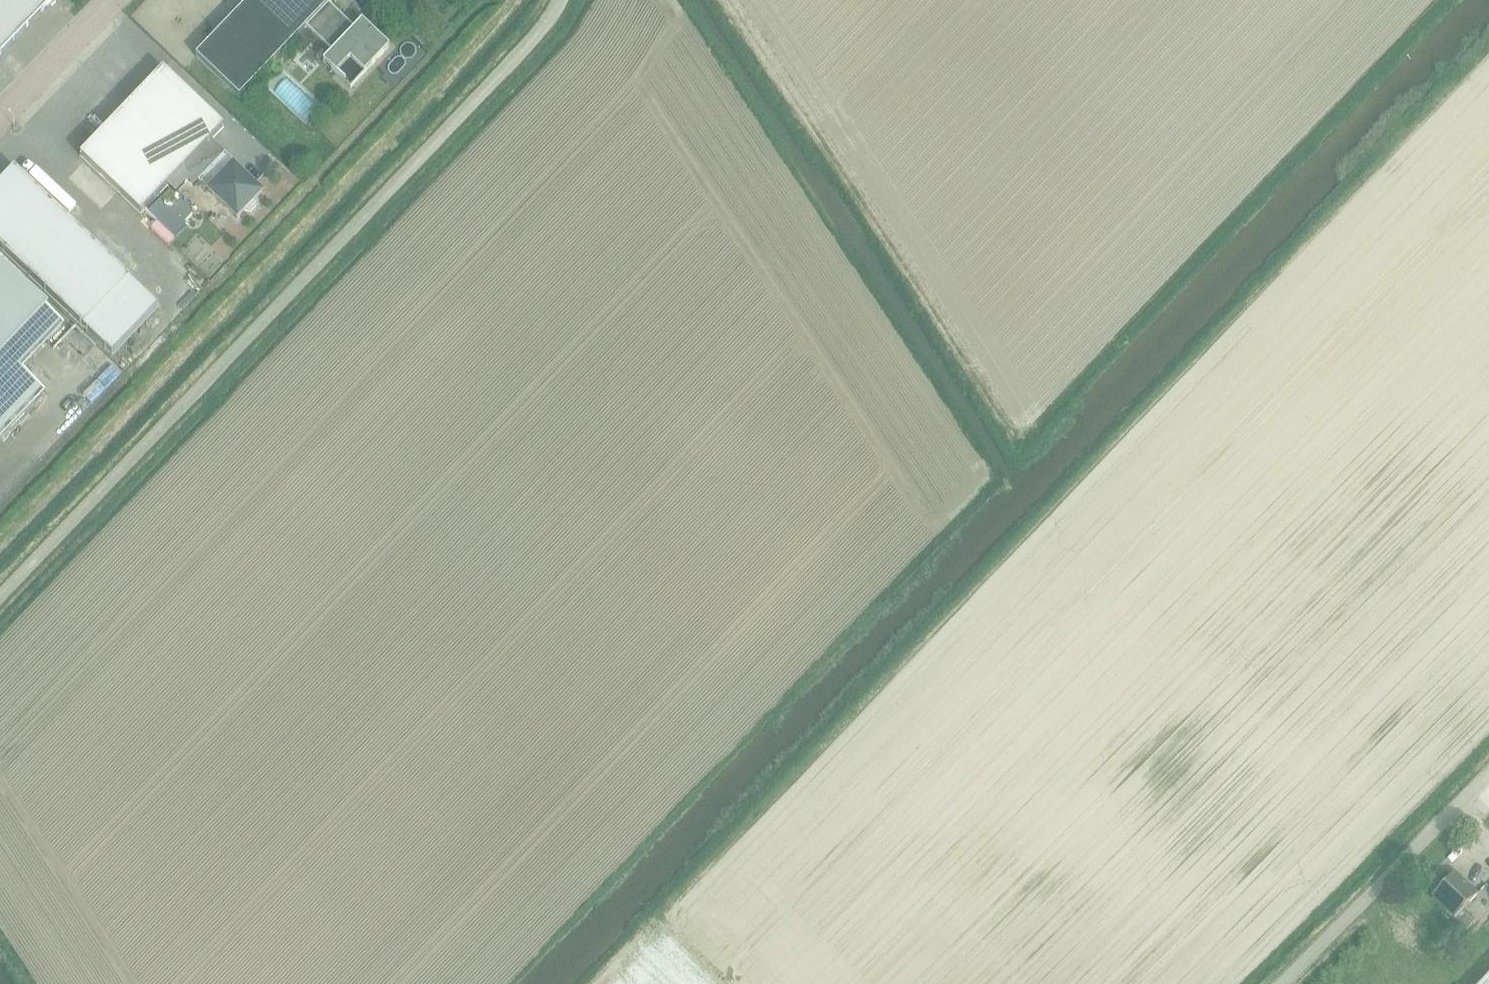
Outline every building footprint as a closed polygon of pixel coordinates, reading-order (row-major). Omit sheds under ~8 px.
[(13,41),(27,26),(53,0),(0,0),(0,55),(13,41)] [(195,56),(239,98),(306,27),(332,52),(323,62),(350,88),(389,48),(361,21),(354,28),(329,4),(332,0),(249,0),(195,56)] [(107,127),(79,156),(140,214),(168,185),(176,192),(188,180),(194,185),(197,181),(222,156),(209,143),(224,127),(163,69),(135,98),(107,127)] [(222,156),(197,181),(237,219),(243,212),(250,214),(256,207),(255,200),(261,193),(222,156)] [(72,224),(14,169),(0,183),(0,249),(112,355),(158,306),(72,224)] [(42,393),(20,372),(62,329),(0,270),(0,436),(42,393)] [(1465,931),(1474,921),(1463,910),(1477,895),(1454,874),(1431,898),(1465,931)]
